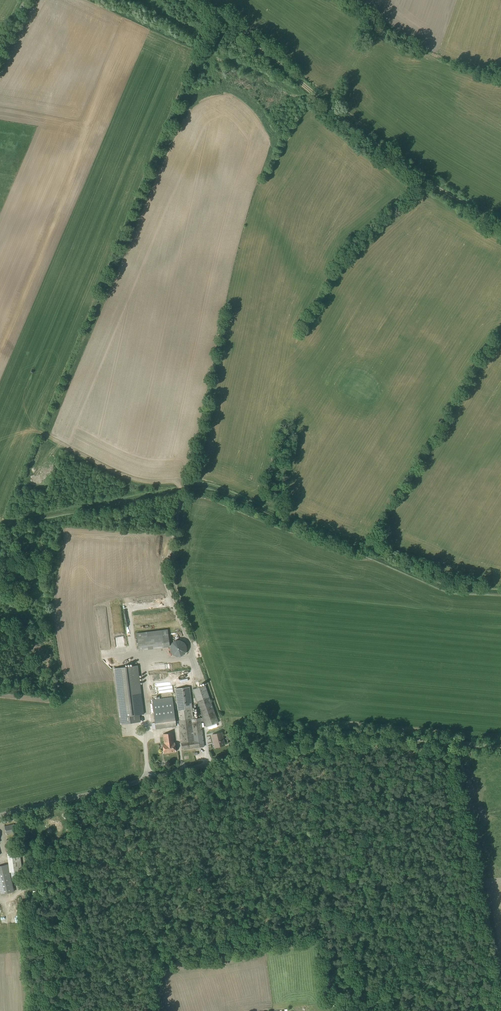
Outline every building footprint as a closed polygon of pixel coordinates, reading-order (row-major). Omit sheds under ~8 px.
[(178,657),(180,657),(182,656),(183,655),(185,654),(186,651),(187,648),(186,646),(184,642),(180,640),(176,640),(172,643),(170,647),(170,649),(170,651),(171,653),(172,655),(174,656),(176,656),(178,657)] [(140,722),(139,715),(144,714),(138,666),(114,669),(121,725),(140,722)] [(201,722),(204,722),(206,728),(208,727),(209,729),(217,726),(216,724),(219,723),(205,686),(193,690),(202,717),(196,718),(195,716),(193,716),(189,687),(175,689),(178,711),(179,721),(182,743),(181,743),(182,750),(195,748),(205,747),(201,722)] [(156,729),(176,727),(173,697),(152,700),(156,729)] [(215,748),(225,745),(221,732),(212,735),(215,748)] [(174,743),(173,733),(163,734),(164,744),(162,744),(164,753),(176,751),(174,743)] [(6,835),(16,833),(14,824),(4,826),(6,835)] [(17,851),(15,839),(6,840),(9,867),(10,872),(11,872),(12,879),(21,878),(20,871),(22,871),(20,851),(17,851)]
